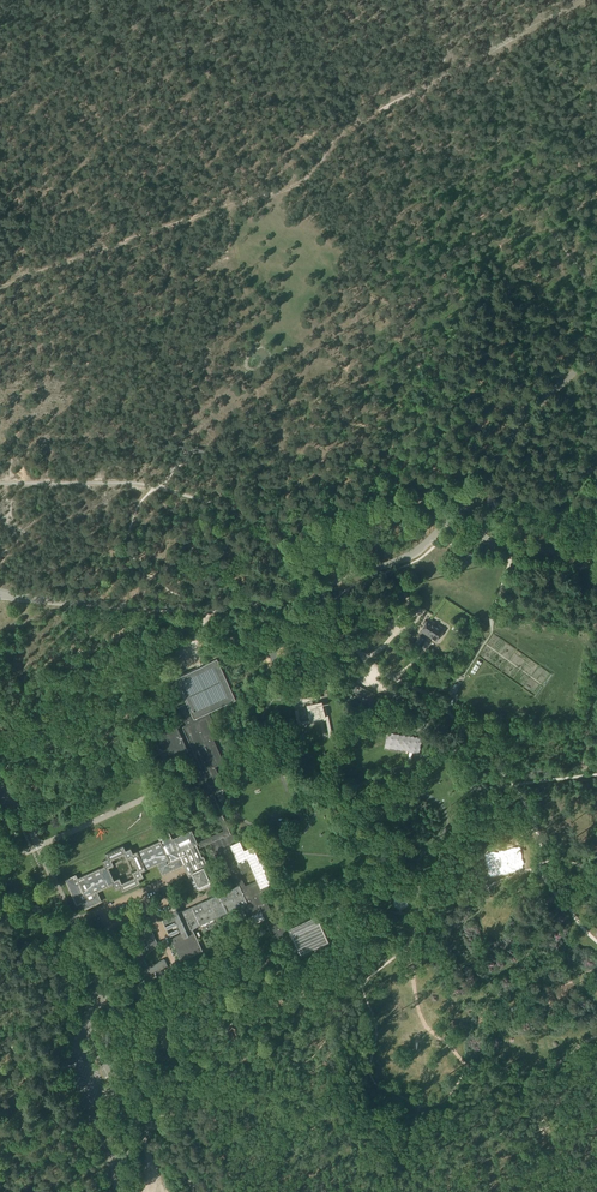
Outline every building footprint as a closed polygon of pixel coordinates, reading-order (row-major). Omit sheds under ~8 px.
[(163,442),(162,447),(206,453),(206,448),(163,442)] [(424,625),(420,632),(436,642),(444,629),(428,619),(426,622),(424,621),(422,624),(424,625)] [(420,636),(413,646),(419,649),(425,639),(420,636)] [(477,665),(469,677),(473,679),(481,667),(477,665)] [(123,846),(105,854),(107,859),(102,861),(104,866),(77,879),(76,876),(65,880),(76,905),(82,903),(85,909),(101,901),(97,892),(113,885),(115,890),(120,887),(122,892),(140,884),(138,879),(143,877),(141,872),(157,865),(162,875),(184,865),(190,880),(191,880),(194,888),(200,890),(211,885),(213,879),(203,856),(202,857),(197,847),(210,842),(216,857),(222,855),(237,887),(178,913),(176,909),(170,911),(172,916),(169,917),(177,935),(171,938),(180,960),(202,951),(192,928),(242,906),(247,917),(261,910),(272,935),(276,933),(280,942),(292,937),(300,955),(329,943),(317,915),(289,928),(286,922),(277,926),(261,889),(274,884),(262,856),(258,858),(253,846),(244,849),(240,840),(236,842),(231,830),(229,831),(214,796),(222,793),(225,791),(215,767),(224,763),(213,739),(219,737),(208,713),(217,709),(213,701),(207,686),(199,668),(176,678),(184,696),(187,704),(178,707),(186,725),(178,729),(176,726),(153,737),(164,761),(188,750),(200,778),(192,782),(193,784),(194,787),(203,783),(224,831),(197,843),(191,830),(171,839),(169,833),(158,838),(160,841),(133,853),(130,848),(125,851),(123,846)] [(354,684),(351,691),(371,702),(375,694),(354,684)] [(322,701),(307,705),(310,720),(325,717),(323,704),(322,701)] [(298,710),(295,710),(298,726),(326,720),(329,736),(332,735),(328,712),(326,704),(323,704),(325,717),(310,720),(300,722),(298,710)] [(387,733),(385,748),(419,754),(421,738),(387,733)] [(252,868),(240,873),(245,886),(257,881),(252,868)] [(32,907),(32,908),(32,910),(33,911),(34,912),(36,912),(37,911),(38,910),(38,909),(39,909),(39,910),(40,910),(40,909),(39,908),(38,908),(39,907),(39,906),(38,906),(38,905),(38,904),(37,904),(37,905),(35,906),(34,906),(32,906),(32,907)] [(145,938),(148,945),(144,947),(145,947),(144,948),(141,943),(128,949),(130,955),(135,953),(142,968),(141,969),(145,976),(167,966),(163,959),(149,966),(147,966),(142,954),(143,954),(159,947),(152,932),(148,935),(142,923),(137,925),(143,939),(145,938)]
